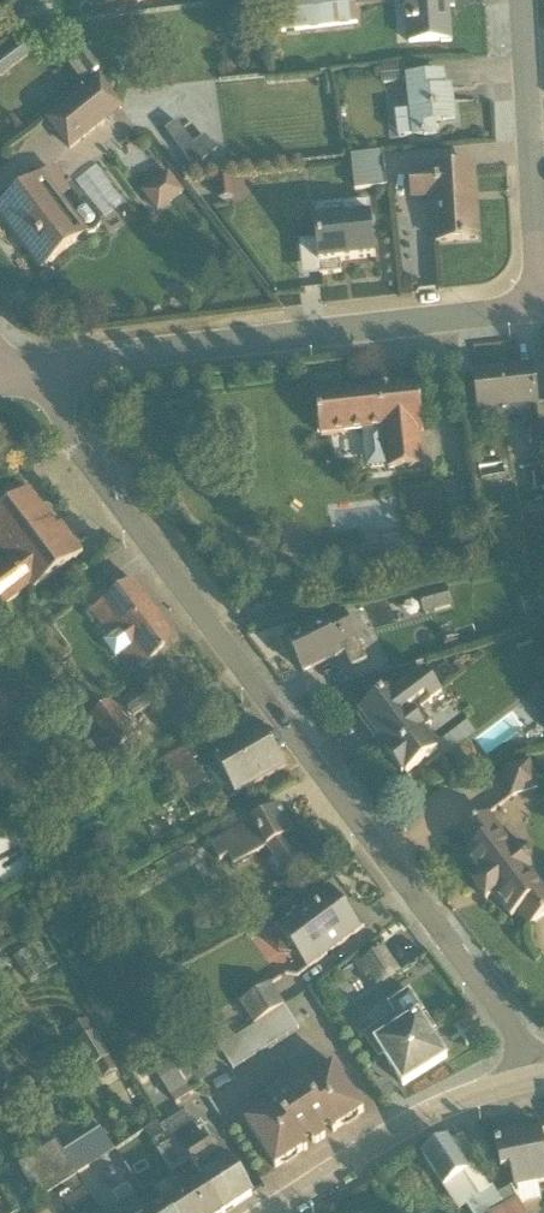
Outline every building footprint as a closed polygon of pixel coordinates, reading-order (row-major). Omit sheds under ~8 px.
[(288,2),(293,36),(361,25),(359,12),(394,6),(393,0),(301,0),(288,2)] [(408,47),(448,44),(446,11),(454,11),(453,0),(405,0),(408,47)] [(24,41),(0,60),(0,81),(34,54),(24,41)] [(100,70),(80,45),(63,58),(82,83),(100,70)] [(442,92),(441,77),(405,79),(407,114),(395,115),(396,140),(434,138),(433,124),(452,122),(449,92),(442,92)] [(99,79),(45,121),(69,153),(124,111),(99,79)] [(381,155),(351,158),(354,190),(384,187),(381,155)] [(98,166),(73,188),(103,223),(128,201),(98,166)] [(38,184),(1,215),(44,267),(96,224),(53,171),(38,184)] [(432,202),(435,245),(478,243),(474,171),(408,175),(409,203),(432,202)] [(167,178),(143,194),(157,214),(181,198),(167,178)] [(373,260),(369,218),(313,223),(318,276),(342,273),(341,263),(373,260)] [(536,408),(531,368),(476,375),(481,415),(499,413),(501,427),(528,424),(535,475),(523,476),(525,492),(542,490),(540,480),(543,480),(543,407),(536,408)] [(417,388),(316,397),(320,440),(363,436),(366,472),(424,466),(417,388)] [(80,557),(29,492),(0,514),(0,549),(8,559),(0,566),(0,603),(4,608),(28,589),(32,594),(80,557)] [(131,582),(89,613),(135,675),(177,644),(131,582)] [(446,587),(418,595),(424,616),(452,608),(446,587)] [(345,614),(287,640),(302,672),(341,654),(349,670),(367,662),(345,614)] [(421,641),(385,652),(392,674),(428,662),(421,641)] [(372,705),(360,714),(405,775),(440,749),(427,730),(432,726),(421,712),(443,696),(423,670),(395,691),(394,689),(386,694),(375,680),(361,690),(372,705)] [(114,707),(92,722),(100,734),(63,760),(30,713),(35,709),(18,684),(0,697),(0,730),(26,767),(30,765),(52,797),(114,754),(123,767),(145,752),(114,707)] [(527,696),(543,721),(543,684),(527,696)] [(154,706),(144,692),(124,705),(134,719),(154,706)] [(443,749),(476,730),(469,718),(436,736),(443,749)] [(229,801),(284,768),(260,727),(213,755),(218,763),(209,768),(229,801)] [(0,736),(0,764),(13,755),(0,736)] [(217,800),(183,747),(159,761),(183,799),(171,806),(181,822),(217,800)] [(531,757),(502,766),(510,794),(539,786),(531,757)] [(228,873),(264,852),(280,879),(307,863),(276,810),(251,825),(245,813),(220,827),(227,839),(213,847),(228,873)] [(458,836),(471,851),(462,858),(508,918),(517,911),(530,927),(543,916),(543,886),(534,873),(542,867),(523,842),(515,848),(487,813),(458,836)] [(14,836),(0,843),(0,882),(4,889),(34,872),(14,836)] [(362,931),(330,887),(278,925),(309,968),(362,931)] [(362,979),(366,976),(373,986),(395,973),(381,951),(376,955),(373,950),(352,963),(362,979)] [(232,1071),(298,1029),(270,985),(240,1004),(254,1027),(219,1050),(232,1071)] [(382,1058),(402,1088),(428,1070),(445,1058),(437,1046),(429,1034),(434,1030),(408,991),(387,1006),(394,1017),(364,1038),(379,1060),(382,1058)] [(75,1038),(96,1029),(90,1018),(70,1027),(75,1038)] [(97,1062),(104,1075),(119,1067),(98,1029),(75,1041),(89,1066),(97,1062)] [(180,1077),(190,1094),(217,1077),(206,1060),(180,1077)] [(180,1077),(170,1061),(153,1072),(176,1107),(192,1097),(190,1094),(180,1077)] [(300,1076),(284,1085),(313,1132),(326,1124),(330,1132),(361,1113),(334,1068),(306,1085),(300,1076)] [(272,1106),(246,1122),(273,1167),(304,1148),(299,1141),(313,1132),(284,1085),(266,1096),(272,1106)] [(202,1183),(221,1212),(226,1212),(249,1198),(200,1122),(194,1127),(186,1114),(166,1127),(170,1134),(190,1165),(202,1183)] [(61,1154),(78,1176),(116,1154),(103,1129),(61,1154)] [(543,1183),(543,1146),(541,1131),(493,1140),(500,1171),(509,1170),(513,1189),(517,1188),(520,1205),(539,1201),(536,1185),(543,1183)] [(125,1171),(141,1196),(190,1165),(170,1134),(152,1146),(156,1151),(125,1171)] [(422,1157),(460,1212),(467,1208),(470,1212),(494,1212),(517,1200),(512,1189),(497,1194),(479,1159),(467,1164),(450,1139),(422,1157)] [(78,1176),(61,1154),(55,1143),(20,1169),(47,1212),(45,1212),(101,1212),(78,1176)] [(202,1183),(165,1207),(169,1212),(221,1212),(202,1183)] [(165,1207),(157,1197),(140,1206),(129,1189),(114,1201),(121,1212),(169,1212),(165,1207)] [(517,1200),(494,1212),(524,1212),(517,1200)]
